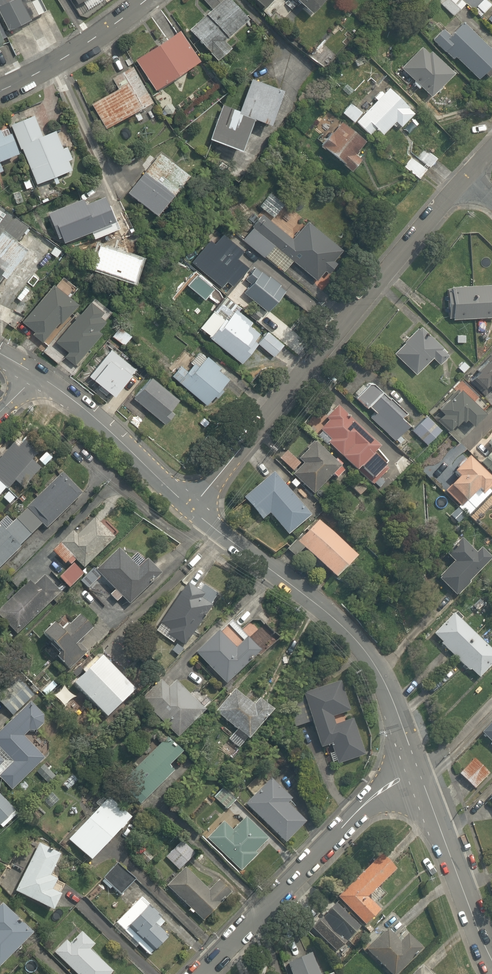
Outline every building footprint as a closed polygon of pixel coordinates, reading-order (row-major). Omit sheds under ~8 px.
[(11,38),(37,25),(25,1),(26,0),(0,0),(0,14),(11,38)] [(229,0),(204,0),(211,8),(185,31),(211,61),(228,46),(219,37),(243,16),(229,0)] [(308,16),(323,0),(291,0),(308,16)] [(462,2),(460,0),(435,0),(449,14),(462,2)] [(476,16),(489,4),(485,0),(462,0),(476,16)] [(443,47),(476,79),(481,74),(486,79),(491,73),(491,67),(490,65),(491,62),(491,52),(460,22),(450,33),(442,25),(429,39),(441,50),(443,47)] [(176,26),(130,56),(151,88),(197,58),(176,26)] [(0,29),(0,53),(9,50),(0,29)] [(399,68),(410,80),(409,81),(415,87),(417,86),(426,95),(448,73),(421,46),(399,68)] [(147,100),(126,64),(109,74),(115,83),(86,101),(103,127),(147,100)] [(277,89),(247,78),(242,90),(235,87),(231,98),(235,99),(232,107),(219,103),(205,139),(234,150),(237,141),(242,143),(251,118),(265,123),(277,89)] [(360,111),(359,110),(349,101),(340,112),(350,120),(351,119),(352,120),(365,133),(371,127),(379,134),(389,123),(392,125),(394,123),(398,126),(411,112),(406,107),(408,105),(386,85),(380,91),(377,88),(370,96),(373,98),(360,111)] [(33,114),(7,123),(17,149),(19,148),(32,184),(68,171),(64,161),(72,158),(63,132),(55,135),(52,128),(40,133),(33,114)] [(362,140),(335,118),(317,141),(324,147),(322,148),(349,170),(358,158),(352,153),(362,140)] [(12,152),(0,123),(0,157),(12,152)] [(181,171),(157,153),(127,193),(151,212),(181,171)] [(412,156),(403,166),(416,179),(425,169),(412,156)] [(79,198),(46,211),(57,241),(87,230),(89,237),(115,227),(106,203),(102,205),(98,194),(80,201),(79,198)] [(0,202),(0,277),(3,279),(26,249),(14,240),(28,223),(0,202)] [(257,214),(233,247),(243,254),(248,248),(282,273),(290,262),(314,280),(320,271),(328,277),(339,261),(332,256),(338,248),(302,222),(290,238),(257,214)] [(265,313),(281,292),(251,268),(244,277),(248,281),(242,289),(245,292),(242,296),(265,313)] [(234,280),(226,273),(219,282),(227,289),(234,280)] [(471,286),(473,316),(491,315),(491,285),(471,286)] [(471,286),(446,288),(448,318),(473,316),(471,286)] [(57,324),(70,300),(47,287),(41,296),(37,294),(20,323),(30,329),(28,332),(34,335),(32,339),(40,344),(53,321),(57,324)] [(94,310),(81,300),(52,342),(56,344),(54,346),(65,353),(61,359),(72,367),(97,332),(93,329),(99,320),(92,314),(94,310)] [(250,339),(255,333),(245,325),(248,321),(230,307),(220,319),(209,310),(195,328),(238,362),(254,342),(250,339)] [(125,314),(109,335),(121,344),(137,324),(125,314)] [(445,354),(414,329),(391,357),(414,375),(427,357),(437,365),(445,354)] [(280,344),(263,332),(254,345),(271,357),(280,344)] [(85,377),(109,394),(123,374),(127,376),(134,366),(106,347),(85,377)] [(204,404),(211,395),(215,398),(222,389),(218,386),(228,374),(199,350),(175,381),(204,404)] [(489,350),(465,377),(478,389),(483,383),(489,389),(491,385),(491,353),(489,350)] [(177,400),(173,397),(175,394),(161,383),(159,386),(145,376),(129,398),(164,425),(173,413),(170,410),(177,400)] [(406,438),(402,434),(411,423),(402,416),(406,410),(369,381),(355,398),(367,407),(369,404),(378,411),(372,419),(402,443),(406,438)] [(481,415),(452,388),(433,408),(436,411),(431,417),(447,431),(460,418),(470,427),(481,415)] [(352,470),(356,465),(370,477),(382,464),(370,453),(376,446),(333,405),(323,417),(326,419),(318,427),(328,437),(323,442),(352,470)] [(422,415),(409,430),(424,443),(437,428),(422,415)] [(470,452),(491,471),(491,427),(470,452)] [(6,503),(32,477),(25,470),(34,461),(9,436),(0,445),(0,497),(6,503)] [(462,453),(467,448),(460,442),(452,451),(446,446),(426,468),(430,472),(425,477),(456,505),(471,488),(475,492),(484,482),(488,485),(491,481),(491,480),(462,453)] [(342,470),(337,466),(341,462),(328,451),(325,455),(312,443),(298,458),(301,462),(290,474),(311,494),(329,474),(334,478),(342,470)] [(287,450),(279,458),(290,469),(298,461),(287,450)] [(259,520),(266,513),(285,535),(309,514),(271,471),(250,490),(240,499),(259,520)] [(77,494),(56,473),(1,529),(0,529),(0,563),(38,524),(43,529),(77,494)] [(355,477),(348,485),(359,495),(366,487),(355,477)] [(319,514),(294,539),(329,574),(354,550),(319,514)] [(68,557),(70,559),(79,568),(118,531),(106,519),(98,527),(89,517),(69,536),(67,533),(49,551),(61,563),(68,557)] [(454,597),(487,558),(476,548),(472,552),(460,538),(444,555),(448,560),(432,578),(454,597)] [(85,589),(98,576),(112,589),(106,596),(113,602),(117,598),(125,605),(154,573),(138,558),(132,565),(115,549),(111,545),(77,581),(85,589)] [(79,573),(67,563),(54,578),(66,588),(79,573)] [(0,603),(0,620),(15,636),(59,594),(36,569),(0,603)] [(181,645),(214,592),(200,583),(194,592),(184,585),(166,613),(163,610),(155,623),(159,625),(154,632),(171,643),(173,640),(181,645)] [(236,607),(192,651),(222,681),(255,648),(237,630),(248,619),(236,607)] [(448,611),(427,634),(475,677),(491,659),(491,652),(448,611)] [(56,630),(49,622),(37,634),(54,651),(50,655),(61,667),(77,653),(69,645),(86,628),(73,614),(56,630)] [(96,652),(66,681),(101,717),(131,687),(96,652)] [(56,684),(46,676),(36,689),(45,697),(56,684)] [(174,738),(201,707),(171,680),(166,686),(158,679),(136,704),(174,738)] [(346,710),(334,680),(285,700),(296,726),(306,722),(317,748),(326,744),(334,765),(364,753),(350,719),(334,725),(331,717),(346,710)] [(85,707),(62,685),(45,703),(67,725),(85,707)] [(244,738),(266,709),(234,685),(212,714),(244,738)] [(9,790),(41,756),(20,735),(26,729),(30,732),(43,718),(23,700),(0,725),(0,781),(9,790)] [(477,733),(491,745),(491,716),(477,733)] [(174,753),(160,740),(116,785),(135,803),(167,770),(162,765),(174,753)] [(468,757),(455,772),(473,788),(486,773),(468,757)] [(288,797),(266,777),(242,805),(284,842),(303,821),(283,803),(288,797)] [(220,787),(212,797),(226,808),(234,798),(220,787)] [(1,826),(15,812),(0,797),(0,826),(1,826)] [(123,816),(100,797),(64,839),(86,859),(123,816)] [(229,829),(221,821),(204,837),(239,871),(258,852),(255,849),(262,841),(239,819),(229,829)] [(180,838),(163,855),(176,869),(193,852),(180,838)] [(61,853),(39,843),(15,890),(53,909),(60,893),(52,889),(57,878),(50,875),(61,853)] [(375,885),(394,866),(378,850),(334,896),(363,923),(377,908),(372,903),(382,892),(375,885)] [(134,878),(116,862),(99,881),(108,888),(109,887),(118,895),(134,878)] [(203,891),(180,869),(164,886),(199,919),(218,899),(225,906),(234,896),(215,878),(203,891)] [(141,899),(117,924),(150,955),(166,939),(153,925),(160,917),(141,899)] [(356,930),(328,901),(305,924),(333,953),(356,930)] [(30,934),(0,905),(0,965),(30,934)] [(364,952),(359,957),(369,967),(373,962),(386,973),(392,973),(417,948),(396,927),(391,933),(384,926),(361,950),(364,952)] [(78,928),(64,941),(60,937),(48,949),(72,973),(103,973),(107,969),(87,949),(93,943),(78,928)] [(280,955),(288,973),(315,973),(303,945),(280,955)] [(413,965),(404,973),(422,973),(413,965)]
